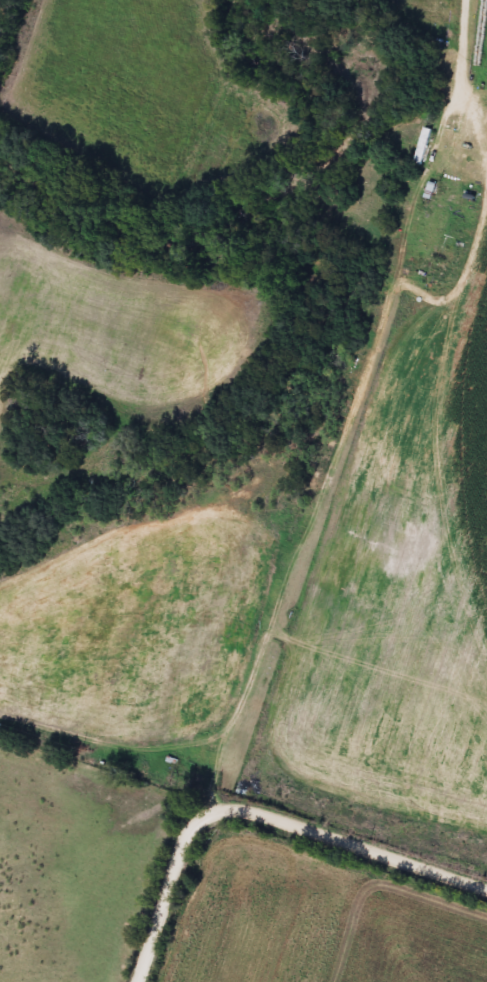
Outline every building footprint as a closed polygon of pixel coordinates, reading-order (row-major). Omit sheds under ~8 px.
[(431,132),(423,128),(410,162),(418,166),(431,132)]
